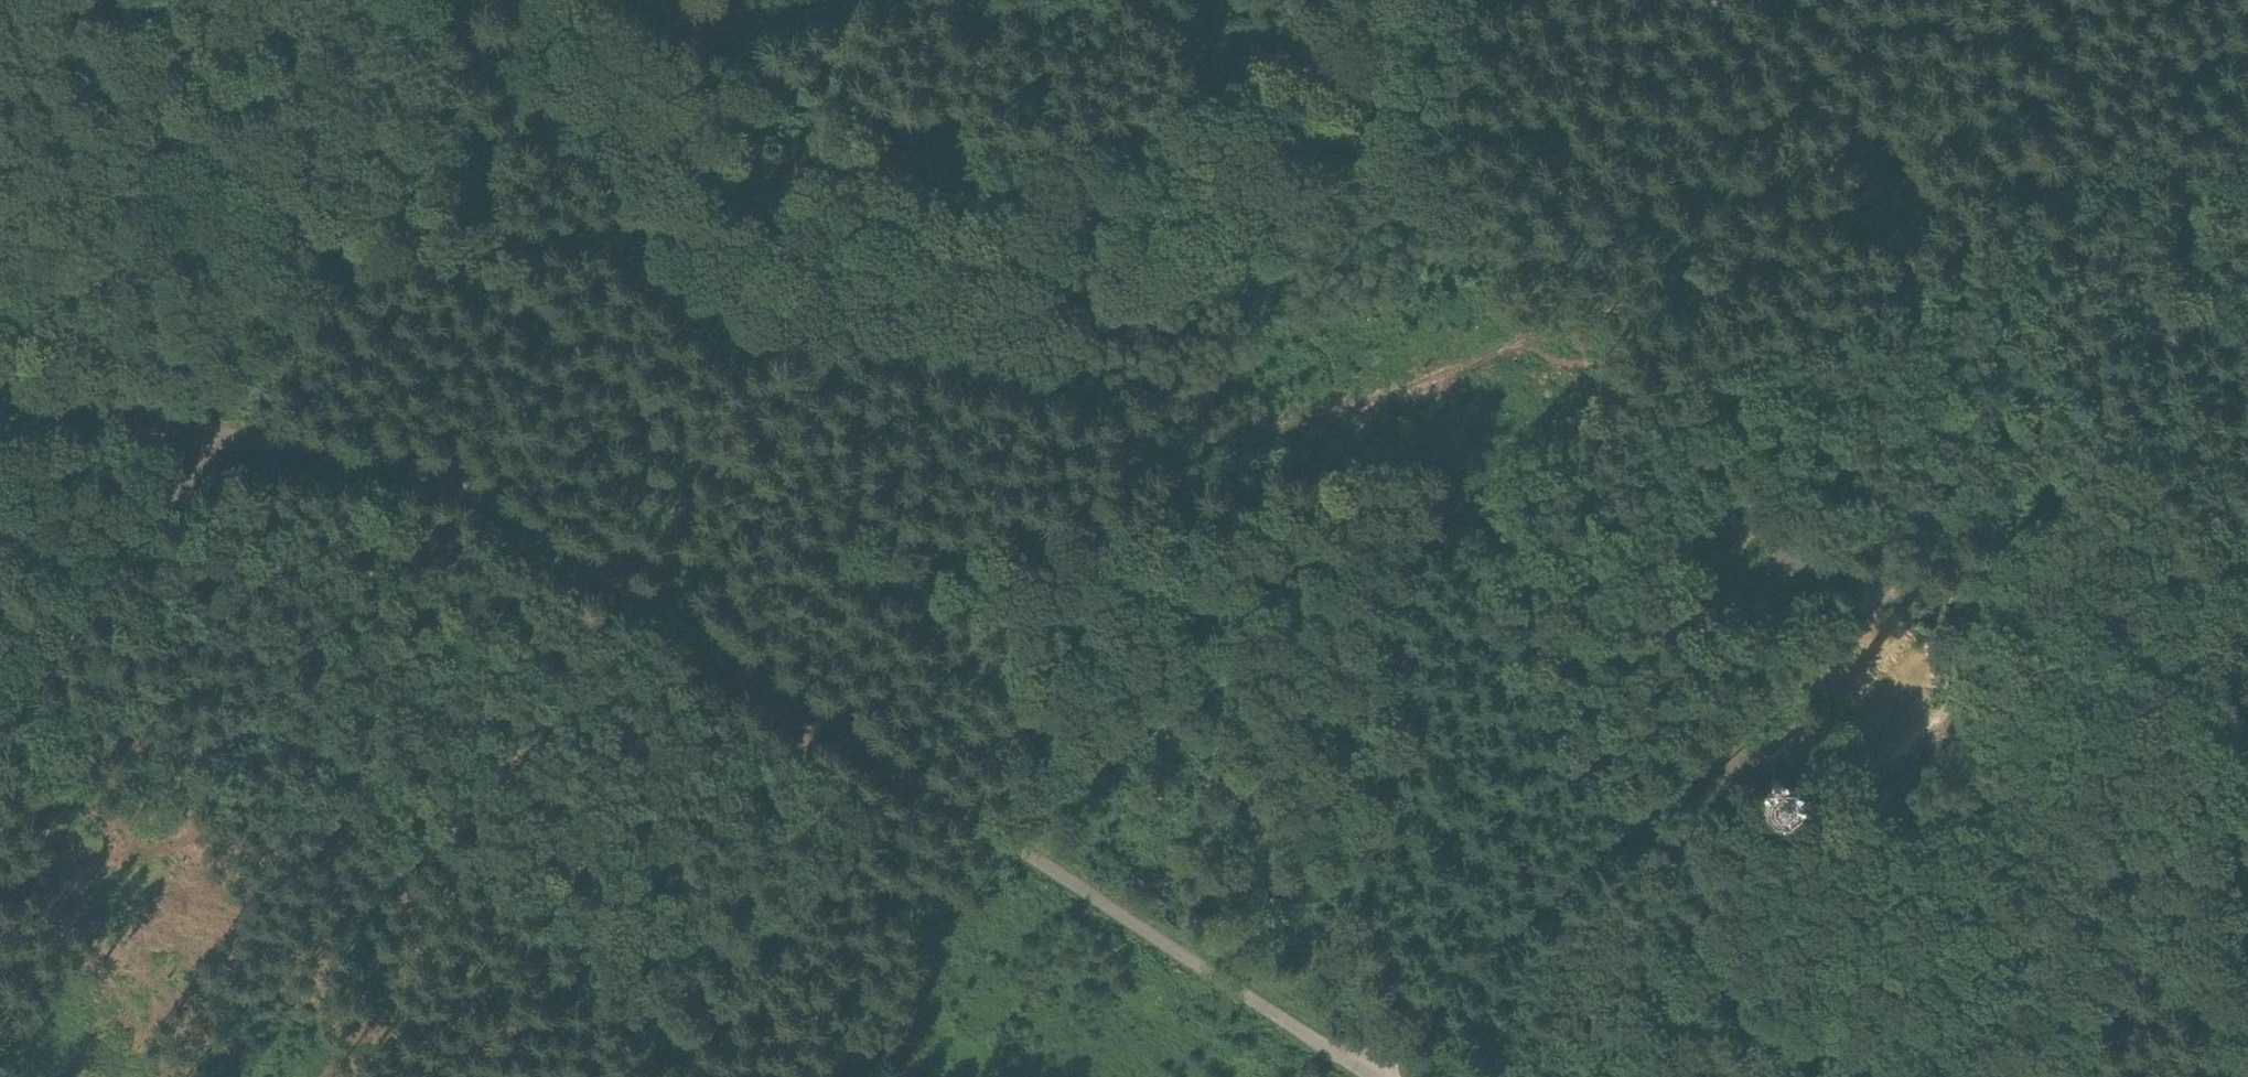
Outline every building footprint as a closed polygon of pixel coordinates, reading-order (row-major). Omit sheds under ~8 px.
[(1732,515),(1727,520),(1735,527),(1740,523),(1732,515)] [(1914,620),(1909,624),(1917,635),(1923,631),(1914,620)] [(1747,774),(1749,783),(1753,791),(1759,797),(1768,801),(1777,802),(1785,799),(1792,794),(1797,788),(1800,780),(1800,771),(1798,763),(1793,756),(1786,751),(1778,749),(1769,749),(1760,752),(1754,758),(1749,766),(1747,774)]
